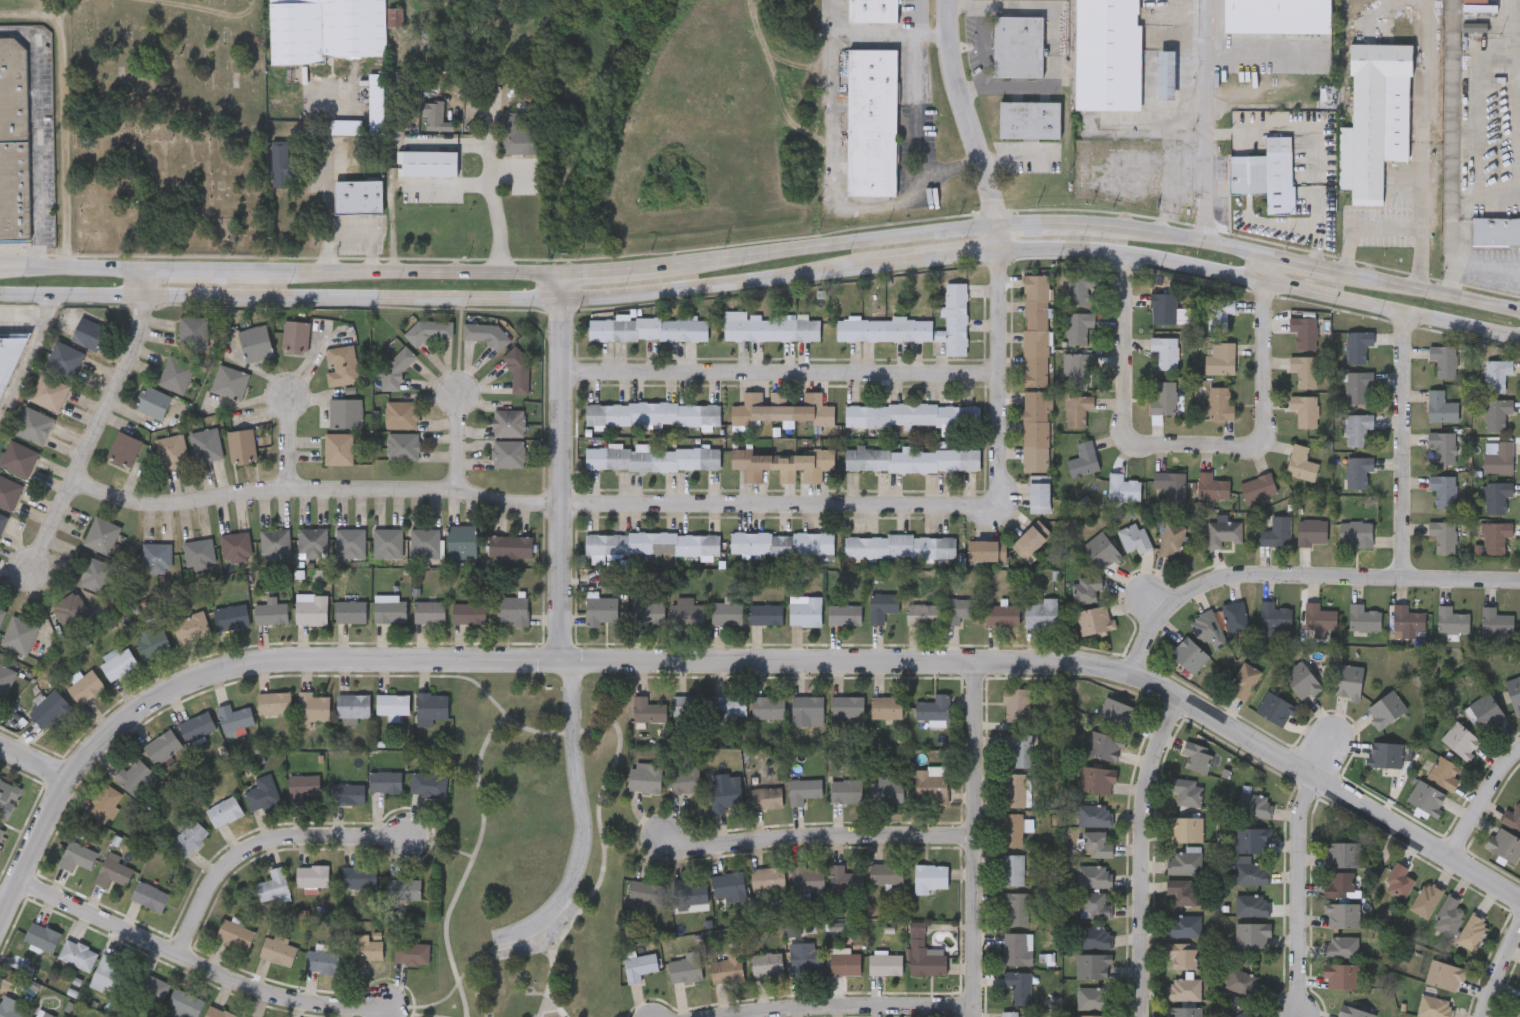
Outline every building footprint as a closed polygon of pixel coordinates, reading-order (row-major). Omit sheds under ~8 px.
[(271,65),(270,0),(386,0),(387,58),(322,58),(322,64),(271,65)] [(847,24),(847,0),(898,0),(898,24),(847,24)] [(1075,112),(1076,0),(1138,0),(1137,112),(1075,112)] [(1224,33),(1224,0),(1330,0),(1330,34),(1224,33)] [(1041,78),(993,78),(993,16),(1041,16),(1041,78)] [(30,238),(0,239),(0,35),(13,35),(26,47),(30,238)] [(1350,206),(1351,188),(1338,188),(1338,127),(1353,127),(1353,75),(1348,75),(1348,46),(1412,46),(1412,77),(1407,77),(1407,160),(1383,160),(1383,206),(1350,206)] [(846,196),(847,50),(896,50),(895,197),(846,196)] [(1173,53),(1173,102),(1158,102),(1158,53),(1173,53)] [(425,130),(425,102),(444,102),(444,121),(454,121),(454,130),(425,130)] [(1060,139),(999,139),(999,102),(1060,102),(1060,139)] [(504,153),(503,112),(527,112),(528,130),(544,129),(544,153),(504,153)] [(1290,137),(1291,186),(1294,186),(1294,215),(1265,215),(1265,193),(1229,193),(1229,157),(1265,157),(1265,137),(1290,137)] [(286,141),(286,165),(274,165),(274,141),(286,141)] [(403,176),(403,151),(458,151),(458,176),(403,176)] [(335,180),(383,180),(383,214),(335,214),(335,180)] [(1472,218),(1519,218),(1519,246),(1472,246),(1472,218)] [(1093,287),(1086,287),(1086,304),(1066,304),(1066,272),(1093,272),(1093,287)] [(1048,384),(1023,384),(1023,273),(1048,273),(1048,384)] [(836,339),(836,317),(931,317),(931,329),(945,329),(945,281),(966,281),(966,354),(944,354),(944,340),(836,339)] [(1149,323),(1149,292),(1175,292),(1175,323),(1149,323)] [(1232,312),(1226,312),(1226,330),(1207,330),(1207,298),(1232,298),(1232,312)] [(818,340),(723,339),(724,309),(746,309),(746,317),(819,317),(818,340)] [(1065,343),(1065,312),(1093,312),(1093,327),(1088,327),(1088,343),(1065,343)] [(68,339),(79,315),(107,328),(97,352),(68,339)] [(206,347),(178,347),(178,316),(206,316),(206,347)] [(707,340),(588,340),(588,316),(707,316),(707,340)] [(1315,316),(1315,349),(1295,349),(1295,331),(1287,331),(1287,316),(1315,316)] [(306,352),(280,351),(281,320),(308,321),(306,352)] [(450,335),(425,335),(425,343),(404,343),(404,321),(450,321),(450,335)] [(460,341),(461,322),(504,324),(503,343),(460,341)] [(236,329),(263,323),(271,355),(244,361),(236,329)] [(1372,331),(1372,345),(1365,345),(1365,362),(1345,362),(1345,331),(1372,331)] [(25,341),(20,341),(11,337),(0,336),(0,407),(25,341)] [(1156,351),(1148,351),(1148,336),(1176,337),(1176,369),(1156,368),(1156,351)] [(83,353),(71,380),(42,366),(54,339),(83,353)] [(1233,375),(1204,374),(1204,342),(1234,342),(1233,375)] [(326,385),(324,371),(328,371),(326,347),(352,344),(357,381),(326,385)] [(1435,360),(1427,360),(1427,345),(1455,345),(1455,377),(1435,377),(1435,360)] [(400,389),(379,389),(379,362),(396,362),(396,347),(412,347),(412,365),(400,365),(400,389)] [(1067,384),(1067,353),(1093,353),(1093,384),(1067,384)] [(180,394),(155,382),(169,354),(194,366),(180,394)] [(1511,374),(1504,374),(1504,391),(1485,391),(1485,359),(1511,359),(1511,374)] [(208,391),(217,363),(247,373),(239,400),(208,391)] [(1364,403),(1345,403),(1345,370),(1374,370),(1374,384),(1364,384),(1364,403)] [(56,412),(27,397),(39,372),(69,387),(56,412)] [(1174,413),(1149,413),(1149,397),(1153,397),(1153,380),(1174,380),(1174,413)] [(170,396),(160,419),(134,407),(144,384),(170,396)] [(1228,386),(1228,403),(1232,403),(1232,419),(1207,419),(1207,386),(1228,386)] [(1048,468),(1023,468),(1023,388),(1047,388),(1048,468)] [(1427,421),(1427,388),(1443,388),(1443,401),(1457,401),(1457,421),(1427,421)] [(833,421),(730,423),(730,404),(743,404),(743,391),(766,390),(766,391),(787,390),(787,403),(802,403),(802,391),(821,390),(822,404),(833,404),(833,421)] [(1065,426),(1065,395),(1092,395),(1092,409),(1084,409),(1084,426),(1065,426)] [(1287,409),(1287,395),(1315,395),(1315,427),(1296,427),(1296,409),(1287,409)] [(359,397),(359,427),(327,427),(327,397),(359,397)] [(1504,413),(1504,430),(1485,430),(1485,398),(1512,398),(1512,413),(1504,413)] [(384,428),(384,400),(415,400),(415,428),(384,428)] [(719,402),(719,424),(585,423),(585,401),(719,402)] [(844,424),(844,403),(978,403),(978,424),(844,424)] [(13,435),(20,407),(50,415),(43,443),(13,435)] [(522,409),(522,436),(491,436),(491,409),(522,409)] [(1364,445),(1345,445),(1345,413),(1374,413),(1374,428),(1364,428),(1364,445)] [(193,463),(187,432),(215,427),(221,457),(193,463)] [(254,460),(229,462),(226,430),(252,428),(254,460)] [(104,458),(117,430),(140,441),(127,469),(104,458)] [(187,463),(158,469),(152,438),(181,432),(187,463)] [(323,432),(351,432),(351,463),(323,463),(323,432)] [(417,432),(417,459),(386,459),(386,432),(417,432)] [(1434,446),(1425,446),(1425,432),(1454,432),(1454,463),(1434,463),(1434,446)] [(25,478),(0,466),(0,453),(7,438),(38,451),(25,478)] [(1069,476),(1066,459),(1078,456),(1075,442),(1091,438),(1098,470),(1069,476)] [(522,466),(491,466),(491,440),(522,440),(522,466)] [(1482,471),(1482,440),(1512,440),(1512,471),(1482,471)] [(1308,446),(1305,459),(1317,462),(1313,480),(1284,474),(1292,442),(1308,446)] [(719,469),(585,468),(585,446),(719,446),(719,469)] [(750,452),(834,450),(834,467),(821,468),(821,481),(803,481),(803,469),(794,469),(794,481),(779,481),(779,468),(761,469),(761,481),(743,482),(742,467),(731,468),(730,448),(750,447),(750,452)] [(979,447),(979,470),(844,469),(844,447),(979,447)] [(1345,488),(1345,456),(1372,456),(1372,471),(1366,471),(1366,488),(1345,488)] [(1227,498),(1196,498),(1196,470),(1210,470),(1210,479),(1227,479),(1227,498)] [(1108,499),(1108,471),(1122,471),(1122,479),(1139,479),(1139,499),(1108,499)] [(1183,471),(1183,502),(1165,502),(1165,487),(1152,487),(1152,471),(1183,471)] [(1238,481),(1269,472),(1276,493),(1245,502),(1238,481)] [(10,511),(0,507),(0,474),(22,484),(10,511)] [(1027,512),(1027,474),(1048,474),(1048,512),(1027,512)] [(1454,506),(1435,506),(1435,489),(1427,489),(1427,475),(1454,475),(1454,506)] [(1484,513),(1484,481),(1512,481),(1512,496),(1506,496),(1506,513),(1484,513)] [(119,525),(106,554),(80,543),(93,514),(119,525)] [(9,519),(0,515),(0,541),(9,519)] [(1289,515),(1289,545),(1257,545),(1257,529),(1270,529),(1270,515),(1289,515)] [(1296,545),(1296,518),(1325,518),(1325,545),(1296,545)] [(1031,552),(1035,556),(1028,564),(1009,545),(1036,519),(1050,534),(1031,552)] [(1149,547),(1138,551),(1136,546),(1125,551),(1116,528),(1138,519),(1149,547)] [(1207,547),(1207,520),(1240,520),(1240,540),(1220,540),(1220,547),(1207,547)] [(1370,520),(1370,546),(1356,546),(1356,542),(1339,542),(1339,520),(1370,520)] [(1435,535),(1426,535),(1426,520),(1454,520),(1454,552),(1435,552),(1435,535)] [(1157,554),(1164,521),(1183,525),(1176,558),(1157,554)] [(1511,535),(1504,535),(1504,553),(1484,553),(1484,535),(1479,535),(1479,521),(1511,521),(1511,535)] [(474,524),(474,557),(445,557),(445,524),(474,524)] [(326,527),(326,557),(296,557),(296,527),(326,527)] [(363,527),(363,556),(334,556),(334,527),(363,527)] [(400,527),(400,555),(371,555),(371,527),(400,527)] [(437,527),(437,555),(409,555),(409,527),(437,527)] [(258,528),(288,528),(288,555),(258,555),(258,528)] [(833,531),(832,554),(730,552),(730,530),(833,531)] [(1120,556),(1102,571),(1081,545),(1100,530),(1120,556)] [(719,553),(585,553),(585,531),(719,531),(719,553)] [(219,533),(247,532),(248,559),(220,560),(219,533)] [(844,557),(844,534),(955,534),(955,557),(844,557)] [(530,557),(486,557),(486,535),(530,535),(530,557)] [(214,564),(185,569),(180,542),(209,537),(214,564)] [(1004,540),(1004,561),(969,561),(969,540),(1004,540)] [(140,543),(170,543),(170,570),(140,570),(140,543)] [(98,593),(76,582),(90,555),(112,566),(98,593)] [(1093,588),(1093,602),(1073,602),(1073,577),(1100,577),(1100,588),(1093,588)] [(48,606),(73,589),(87,611),(62,628),(48,606)] [(868,592),(898,592),(898,611),(882,611),(882,623),(868,623),(868,592)] [(296,624),(296,594),(328,594),(328,624),(296,624)] [(788,625),(788,595),(820,595),(820,625),(788,625)] [(497,596),(529,596),(529,624),(497,624),(497,596)] [(585,623),(585,597),(615,597),(615,623),(585,623)] [(958,616),(958,624),(944,624),(944,597),(979,597),(979,616),(958,616)] [(1041,603),(1041,597),(1056,597),(1056,627),(1024,627),(1024,603),(1041,603)] [(662,599),(662,623),(629,623),(629,599),(662,599)] [(1222,601),(1243,599),(1246,629),(1225,631),(1222,601)] [(1259,627),(1259,599),(1273,599),(1273,606),(1290,606),(1290,627),(1259,627)] [(337,623),(337,600),(366,600),(366,623),(337,623)] [(1325,634),(1304,634),(1304,600),(1318,600),(1318,609),(1334,608),(1335,628),(1325,628),(1325,634)] [(374,623),(374,601),(409,601),(409,623),(374,623)] [(710,623),(710,601),(741,601),(741,623),(710,623)] [(1348,601),(1362,601),(1362,609),(1378,609),(1378,628),(1348,628),(1348,601)] [(1424,610),(1424,630),(1392,630),(1392,601),(1405,601),(1405,610),(1424,610)] [(486,623),(453,623),(453,602),(486,602),(486,623)] [(214,608),(247,603),(250,626),(218,631),(214,608)] [(702,603),(702,623),(669,623),(669,603),(702,603)] [(747,623),(747,603),(782,603),(782,623),(747,623)] [(826,623),(826,603),(860,603),(860,623),(826,623)] [(905,623),(905,603),(938,603),(938,623),(905,623)] [(1436,631),(1436,603),(1451,603),(1451,611),(1468,611),(1468,631),(1436,631)] [(288,604),(288,623),(255,623),(255,604),(288,604)] [(1115,628),(1079,636),(1074,611),(1105,604),(1108,617),(1113,615),(1115,628)] [(1512,632),(1480,632),(1480,604),(1494,604),(1494,613),(1512,613),(1512,632)] [(1016,605),(1016,625),(984,625),(984,605),(1016,605)] [(1187,618),(1209,607),(1227,641),(1212,649),(1208,640),(1200,643),(1187,618)] [(181,644),(174,620),(204,611),(211,635),(181,644)] [(23,654),(0,644),(0,639),(11,614),(37,626),(23,654)] [(173,648),(146,661),(136,641),(163,628),(173,648)] [(1208,656),(1191,672),(1168,650),(1185,633),(1208,656)] [(109,657),(110,658),(124,645),(138,661),(115,682),(100,666),(109,657)] [(1321,686),(1301,700),(1280,672),(1300,658),(1321,686)] [(1261,670),(1244,700),(1225,689),(1242,659),(1261,670)] [(1357,698),(1333,695),(1338,661),(1362,665),(1357,698)] [(6,697),(0,694),(0,663),(18,672),(6,697)] [(67,686),(94,669),(105,687),(78,704),(67,686)] [(1502,681),(1519,673),(1519,707),(1514,709),(1502,681)] [(1363,708),(1390,686),(1406,706),(1379,728),(1363,708)] [(1004,687),(1031,687),(1031,721),(1004,721),(1004,687)] [(44,730),(28,712),(55,688),(72,706),(44,730)] [(1292,715),(1286,712),(1280,725),(1254,712),(1265,689),(1297,705),(1292,715)] [(1466,703),(1487,690),(1505,716),(1484,730),(1466,703)] [(290,712),(258,712),(258,692),(290,692),(290,712)] [(298,719),(298,692),(329,692),(329,719),(298,719)] [(415,692),(447,692),(447,719),(434,719),(434,725),(415,725),(415,692)] [(369,693),(369,717),(336,717),(336,693),(369,693)] [(376,714),(376,693),(409,693),(409,714),(376,714)] [(705,694),(705,715),(673,715),(673,694),(705,694)] [(746,716),(713,716),(713,694),(746,694),(746,716)] [(648,702),(667,703),(667,721),(633,721),(634,695),(648,695),(648,702)] [(752,717),(752,695),(784,695),(784,717),(752,717)] [(792,695),(823,695),(823,722),(792,722),(792,695)] [(864,695),(864,716),(830,716),(830,695),(864,695)] [(871,717),(871,695),(901,695),(901,717),(871,717)] [(1139,708),(1129,731),(1098,718),(1107,695),(1139,708)] [(222,730),(217,706),(230,703),(231,709),(250,705),(254,723),(222,730)] [(179,722),(208,710),(215,730),(186,741),(179,722)] [(1480,739),(1464,758),(1440,737),(1455,719),(1480,739)] [(142,748),(168,727),(182,744),(157,765),(142,748)] [(1124,736),(1119,760),(1087,754),(1092,729),(1124,736)] [(1032,733),(1032,766),(1014,766),(1014,748),(1006,748),(1006,733),(1032,733)] [(1399,766),(1366,763),(1369,738),(1401,741),(1399,766)] [(1188,754),(1183,753),(1187,740),(1215,748),(1208,773),(1185,766),(1188,754)] [(1452,774),(1458,778),(1451,790),(1425,776),(1437,753),(1458,764),(1452,774)] [(114,777),(134,754),(155,773),(135,796),(114,777)] [(629,791),(629,762),(661,762),(661,791),(629,791)] [(700,762),(700,791),(671,791),(671,762),(700,762)] [(444,796),(410,792),(412,771),(419,772),(420,764),(435,765),(434,773),(447,775),(444,796)] [(1115,767),(1114,792),(1080,790),(1081,765),(1115,767)] [(916,767),(947,767),(947,804),(916,804),(916,767)] [(401,770),(401,791),(370,791),(370,770),(401,770)] [(244,791),(257,786),(254,777),(270,772),(280,801),(250,810),(244,791)] [(1005,806),(1005,772),(1026,772),(1026,806),(1005,806)] [(289,774),(319,774),(319,795),(304,795),(304,802),(289,802),(289,774)] [(9,817),(0,813),(0,776),(22,786),(9,817)] [(740,776),(741,809),(711,811),(710,777),(740,776)] [(903,801),(874,801),(874,776),(893,776),(893,781),(903,781),(903,801)] [(805,804),(790,804),(790,778),(818,778),(818,797),(805,797),(805,804)] [(1201,804),(1171,804),(1172,778),(1202,779),(1201,804)] [(1433,814),(1406,800),(1417,778),(1444,792),(1433,814)] [(830,802),(830,779),(862,779),(862,802),(830,802)] [(123,793),(107,823),(86,812),(102,781),(123,793)] [(363,783),(363,804),(329,804),(329,783),(363,783)] [(782,787),(782,807),(749,807),(749,787),(782,787)] [(1273,795),(1271,816),(1239,813),(1241,791),(1273,795)] [(243,812),(215,828),(205,809),(233,794),(243,812)] [(1111,803),(1111,825),(1079,825),(1079,803),(1111,803)] [(1203,816),(1203,841),(1169,841),(1169,816),(1203,816)] [(185,857),(169,841),(193,817),(209,833),(185,857)] [(1495,824),(1519,836),(1519,849),(1514,861),(1484,846),(1495,824)] [(1271,827),(1271,852),(1236,852),(1236,827),(1271,827)] [(1112,856),(1085,856),(1085,832),(1112,832),(1112,856)] [(98,851),(90,869),(74,862),(71,870),(58,865),(69,838),(98,851)] [(1360,841),(1360,867),(1326,867),(1326,841),(1360,841)] [(118,861),(133,868),(125,886),(111,879),(107,888),(94,881),(108,850),(121,856),(118,861)] [(1202,852),(1202,873),(1168,873),(1168,852),(1202,852)] [(1024,854),(1024,885),(1002,885),(1002,854),(1024,854)] [(1237,884),(1237,855),(1251,855),(1251,863),(1269,863),(1269,884),(1237,884)] [(1410,869),(1407,874),(1416,880),(1405,899),(1382,886),(1397,861),(1410,869)] [(830,890),(830,863),(843,863),(843,872),(862,872),(862,890),(830,890)] [(902,863),(902,883),(870,883),(870,863),(902,863)] [(930,894),(914,894),(914,863),(947,863),(947,888),(930,888),(930,894)] [(296,864),(327,864),(327,886),(296,886),(296,864)] [(283,865),(289,895),(259,901),(255,882),(271,879),(269,867),(283,865)] [(376,888),(341,888),(341,865),(376,865),(376,888)] [(1079,865),(1111,865),(1111,887),(1079,887),(1079,865)] [(751,868),(783,866),(784,889),(752,891),(751,868)] [(791,891),(791,866),(823,866),(823,891),(791,891)] [(1331,882),(1331,871),(1354,871),(1354,897),(1324,897),(1324,882),(1331,882)] [(744,872),(745,899),(713,901),(712,874),(744,872)] [(169,894),(160,912),(129,897),(139,878),(169,894)] [(420,878),(420,899),(387,899),(387,878),(420,878)] [(626,905),(632,878),(664,885),(660,904),(647,902),(646,909),(626,905)] [(672,878),(686,878),(686,885),(706,885),(706,906),(672,906),(672,878)] [(1169,905),(1169,879),(1198,879),(1198,905),(1169,905)] [(1445,891),(1428,919),(1410,908),(1426,880),(1445,891)] [(1030,892),(1030,925),(1004,925),(1004,892),(1030,892)] [(1111,892),(1111,917),(1075,917),(1075,892),(1111,892)] [(1431,924),(1450,893),(1461,900),(1457,907),(1467,913),(1452,937),(1431,924)] [(1237,947),(1237,895),(1269,895),(1270,947),(1237,947)] [(1360,928),(1326,928),(1326,903),(1360,903),(1360,928)] [(1490,921),(1475,951),(1457,942),(1472,912),(1490,921)] [(1202,936),(1168,936),(1168,914),(1202,914),(1202,936)] [(247,950),(215,938),(223,917),(255,930),(247,950)] [(61,933),(52,953),(23,939),(32,919),(61,933)] [(1111,926),(1111,948),(1080,948),(1080,926),(1111,926)] [(1003,965),(1003,932),(1032,932),(1032,965),(1003,965)] [(266,934),(298,944),(290,966),(259,956),(266,934)] [(382,959),(367,959),(367,967),(352,967),(352,934),(368,934),(368,939),(382,939),(382,959)] [(57,957),(66,936),(98,951),(88,971),(57,957)] [(1359,957),(1325,957),(1325,936),(1359,936),(1359,957)] [(909,973),(909,937),(925,937),(925,948),(946,948),(946,973),(909,973)] [(429,942),(428,964),(394,963),(394,941),(429,942)] [(821,973),(790,973),(790,942),(821,942),(821,973)] [(1196,967),(1168,967),(1168,943),(1196,943),(1196,967)] [(338,974),(305,969),(308,948),(341,952),(338,974)] [(702,979),(670,982),(668,959),(685,958),(685,951),(699,950),(702,979)] [(628,983),(623,958),(654,951),(658,969),(640,973),(641,980),(628,983)] [(727,952),(742,951),(742,982),(711,982),(711,960),(727,960),(727,952)] [(782,974),(752,975),(751,953),(781,952),(782,974)] [(829,974),(829,952),(860,952),(860,974),(829,974)] [(1111,977),(1077,977),(1077,953),(1111,953),(1111,977)] [(130,966),(119,991),(91,979),(102,954),(130,966)] [(868,974),(868,954),(902,954),(902,974),(868,974)] [(1426,983),(1432,959),(1466,967),(1460,991),(1426,983)] [(1359,988),(1328,988),(1328,977),(1323,977),(1323,963),(1359,963),(1359,988)] [(170,983),(159,1005),(132,992),(142,970),(170,983)] [(1257,970),(1257,991),(1229,992),(1228,971),(1257,970)] [(1031,971),(1031,1004),(1013,1004),(1013,986),(1005,986),(1005,971),(1031,971)] [(1167,999),(1167,977),(1202,977),(1202,999),(1167,999)] [(204,1000),(196,1016),(188,1016),(165,1006),(175,986),(204,1000)] [(1111,986),(1111,1009),(1078,1009),(1078,986),(1111,986)] [(1455,1002),(1451,1016),(1428,1016),(1418,1014),(1424,993),(1455,1002)] [(25,1012),(22,1016),(0,1016),(0,1001),(2,1002),(4,1000),(25,1012)] [(239,1016),(203,1016),(209,1003),(239,1016)] [(1376,1013),(1375,1016),(1339,1016),(1343,1003),(1376,1013)] [(1202,1006),(1202,1016),(1168,1016),(1168,1006),(1202,1006)]
